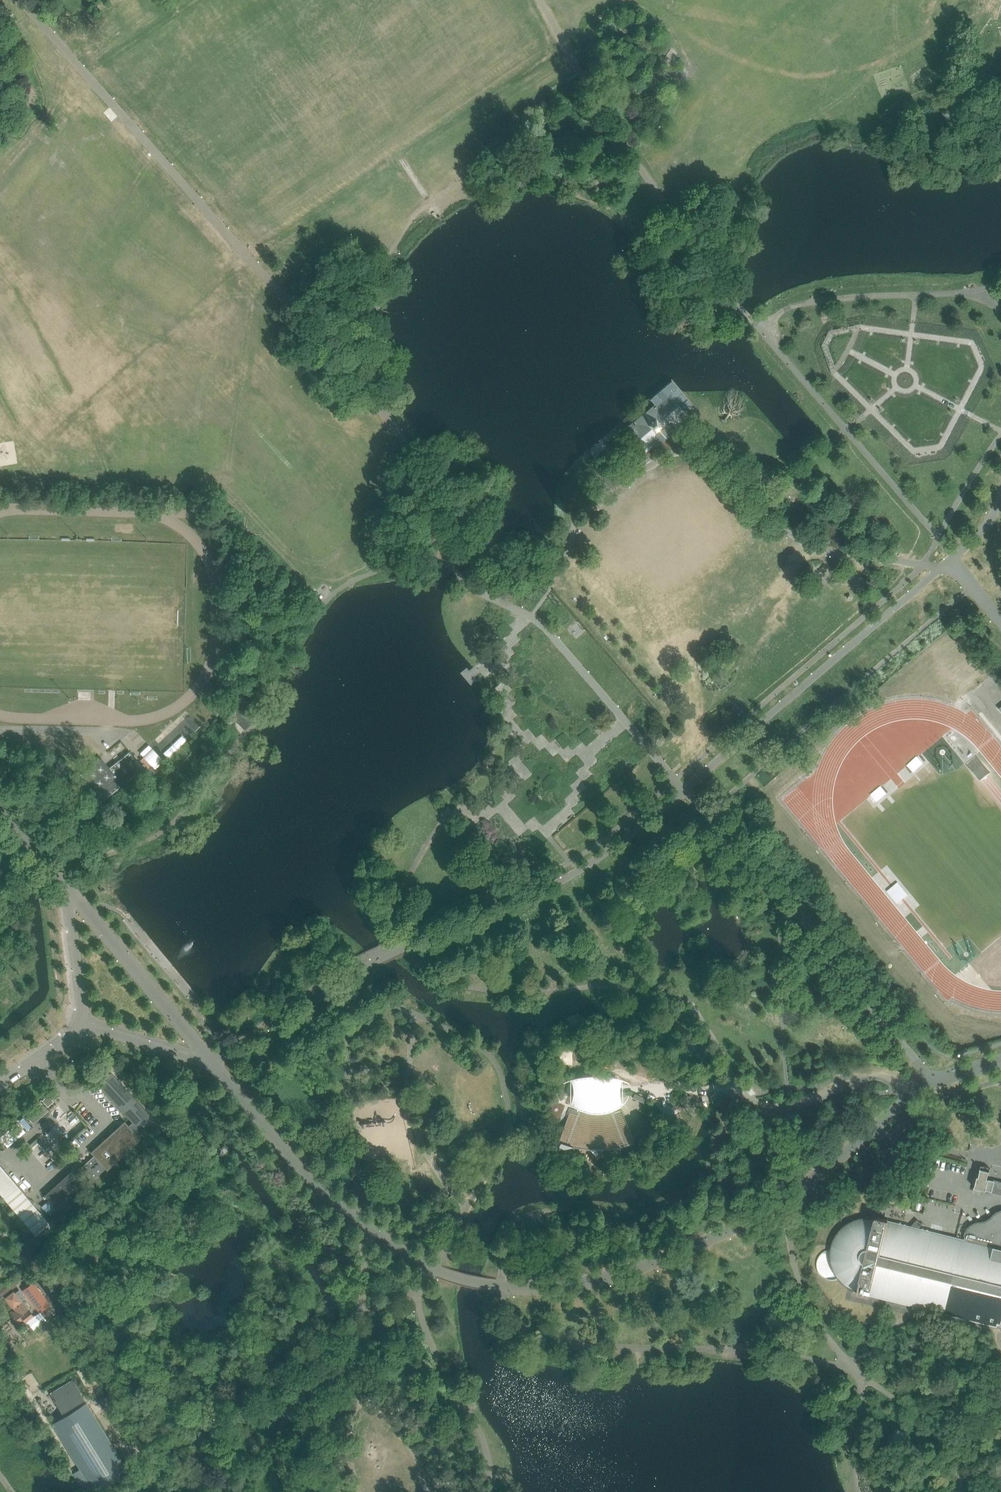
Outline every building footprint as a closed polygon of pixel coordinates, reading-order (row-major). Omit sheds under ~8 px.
[(683,413),(671,399),(671,400),(669,398),(656,409),(655,407),(653,409),(652,408),(637,420),(638,421),(636,422),(637,424),(628,431),(643,449),(646,447),(648,450),(654,444),(655,445),(657,444),(658,444),(671,433),(672,434),(677,430),(675,427),(688,416),(684,412),(683,413)] [(239,691),(222,706),(244,730),(261,715),(239,691)] [(96,807),(143,769),(129,751),(107,769),(101,761),(85,773),(84,771),(73,779),(96,807)] [(599,1062),(600,1046),(574,1044),(572,1060),(575,1060),(575,1058),(596,1060),(596,1062),(599,1062)] [(94,1156),(82,1167),(93,1179),(105,1168),(107,1170),(141,1139),(139,1137),(143,1134),(143,1135),(157,1122),(111,1072),(97,1085),(132,1123),(129,1126),(125,1121),(90,1152),(94,1156)] [(623,1114),(621,1110),(611,1113),(601,1115),(590,1115),(580,1113),(570,1110),(569,1114),(571,1115),(557,1149),(571,1146),(590,1148),(596,1155),(602,1149),(604,1148),(619,1146),(634,1142),(623,1114)] [(6,1148),(13,1142),(8,1135),(0,1142),(6,1148)] [(0,1165),(0,1193),(36,1236),(50,1224),(0,1165)] [(989,1180),(989,1179),(987,1179),(989,1172),(990,1168),(981,1166),(980,1169),(979,1174),(975,1173),(973,1181),(976,1182),(973,1192),(979,1193),(980,1189),(992,1192),(995,1181),(989,1180)] [(57,1209),(83,1185),(71,1171),(44,1196),(57,1209)] [(830,1255),(830,1260),(831,1266),(833,1271),(836,1275),(838,1279),(842,1283),(847,1286),(848,1287),(852,1289),(853,1290),(856,1291),(870,1296),(870,1294),(923,1307),(944,1313),(947,1314),(997,1326),(1000,1327),(1000,1210),(998,1211),(995,1213),(993,1215),(991,1217),(989,1219),(986,1220),(984,1221),(981,1222),(978,1222),(975,1223),(972,1224),(970,1225),(968,1228),(966,1230),(965,1233),(965,1236),(964,1240),(962,1240),(956,1238),(952,1237),(946,1236),(941,1234),(930,1232),(918,1229),(922,1224),(917,1219),(911,1227),(888,1221),(888,1220),(875,1217),(875,1219),(869,1217),(864,1218),(858,1219),(853,1220),(848,1223),(844,1226),(840,1229),(837,1234),(834,1238),(832,1243),(831,1246),(830,1249),(830,1255)] [(33,1283),(23,1290),(40,1311),(49,1304),(33,1283)] [(0,1288),(0,1297),(8,1291),(4,1285),(0,1288)] [(34,1317),(22,1301),(26,1298),(19,1290),(15,1293),(14,1291),(5,1298),(13,1308),(15,1311),(10,1314),(18,1326),(24,1322),(25,1324),(34,1317)] [(84,1399),(72,1380),(50,1394),(62,1413),(84,1399)] [(112,1405),(105,1396),(98,1401),(104,1410),(112,1405)] [(87,1402),(52,1424),(94,1491),(97,1491),(129,1472),(87,1402)]
